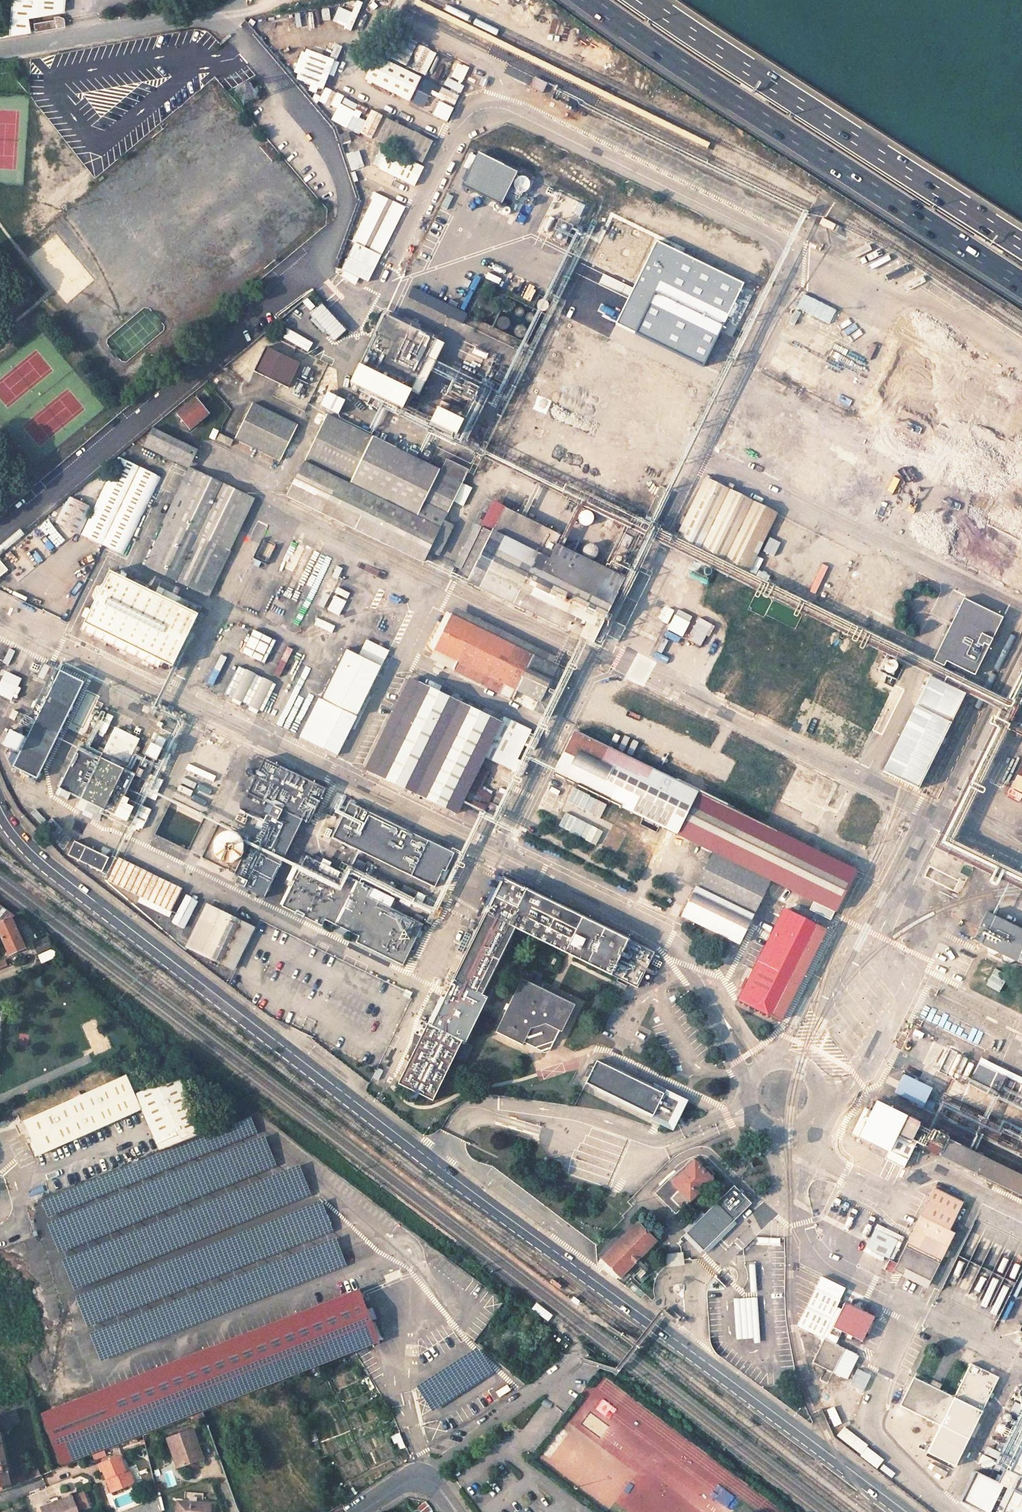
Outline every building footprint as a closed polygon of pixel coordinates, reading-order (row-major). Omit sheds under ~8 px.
[(10,37),(32,33),(32,18),(65,11),(66,0),(13,0),(10,37)] [(350,11),(336,6),(330,21),(350,28),(361,1),(357,0),(354,0),(350,11)] [(64,18),(55,20),(56,29),(65,28),(64,18)] [(55,20),(35,23),(36,32),(56,29),(55,20)] [(425,74),(435,51),(415,43),(415,41),(396,33),(386,58),(425,74)] [(302,47),(292,78),(321,88),(332,58),(302,47)] [(371,55),(360,79),(428,109),(427,112),(445,120),(458,92),(371,55)] [(328,90),(321,103),(329,107),(336,94),(328,90)] [(343,96),(330,119),(352,131),(364,108),(343,96)] [(369,109),(357,131),(370,138),(381,115),(369,109)] [(422,164),(421,163),(431,139),(382,118),(373,140),(380,143),(370,166),(413,185),(422,164)] [(349,170),(363,166),(357,149),(344,154),(349,170)] [(471,151),(457,185),(498,201),(512,168),(471,151)] [(340,276),(367,288),(379,261),(352,249),(340,276)] [(461,322),(465,312),(410,286),(405,297),(461,322)] [(318,301),(305,313),(332,341),(344,329),(318,301)] [(406,310),(424,315),(427,305),(409,301),(406,310)] [(415,393),(439,340),(378,312),(369,332),(386,339),(372,371),(348,360),(339,380),(394,405),(401,387),(415,393)] [(920,340),(934,346),(944,326),(930,319),(920,340)] [(278,384),(288,388),(300,363),(290,358),(267,347),(254,372),(278,384)] [(981,375),(959,418),(968,422),(946,468),(1013,500),(1008,510),(980,497),(950,558),(1020,592),(1021,588),(1021,396),(981,375)] [(334,412),(341,398),(323,389),(316,404),(334,412)] [(208,414),(197,400),(179,415),(191,428),(208,414)] [(447,431),(454,416),(427,404),(420,419),(447,431)] [(238,443),(276,462),(292,428),(254,409),(238,443)] [(426,561),(469,474),(441,461),(435,473),(415,463),(367,439),(329,420),(290,499),(425,564),(426,561)] [(145,446),(189,467),(197,448),(154,428),(145,446)] [(944,438),(935,434),(927,451),(936,455),(944,438)] [(217,442),(230,448),(234,442),(220,435),(217,442)] [(163,476),(120,455),(94,505),(72,493),(59,518),(124,551),(163,476)] [(927,461),(925,461),(924,462),(923,462),(921,464),(921,467),(921,469),(922,471),(924,472),(926,473),(928,472),(930,471),(932,469),(932,467),(932,465),(931,463),(929,462),(927,461)] [(258,500),(192,466),(165,519),(168,520),(145,563),(208,596),(258,500)] [(938,469),(936,470),(935,472),(935,474),(935,476),(937,478),(938,479),(941,480),(943,479),(945,478),(946,476),(946,474),(946,471),(944,470),(942,468),(940,468),(938,469)] [(678,536),(749,571),(778,513),(707,478),(678,536)] [(480,529),(456,578),(590,643),(622,580),(604,572),(559,550),(554,547),(558,538),(522,520),(503,511),(491,534),(480,529)] [(574,516),(574,517),(573,519),(573,521),(574,524),(575,526),(578,528),(580,529),(582,529),(585,528),(587,526),(588,525),(589,523),(589,521),(589,518),(588,517),(587,515),(584,513),(581,512),(578,513),(576,514),(574,516)] [(624,535),(621,534),(619,534),(616,535),(613,537),(610,539),(610,541),(609,544),(609,548),(610,549),(611,552),(614,555),(616,555),(619,556),(621,556),(624,555),(627,553),(629,550),(630,547),(631,545),(630,542),(628,539),(627,537),(624,535)] [(626,561),(624,561),(620,569),(621,571),(624,572),(626,572),(629,564),(629,562),(626,561)] [(196,614),(109,569),(79,626),(166,671),(196,614)] [(1000,623),(962,604),(932,665),(942,670),(944,666),(972,680),(1000,623)] [(662,636),(678,643),(690,615),(674,608),(662,636)] [(697,616),(685,638),(700,646),(712,625),(697,616)] [(569,678),(452,619),(431,660),(512,701),(516,692),(539,704),(546,691),(559,697),(569,678)] [(238,652),(263,663),(273,639),(249,628),(238,652)] [(377,669),(339,650),(296,735),(334,754),(377,669)] [(905,668),(873,651),(871,655),(860,650),(855,661),(876,672),(875,673),(897,684),(905,668)] [(38,662),(31,676),(47,684),(22,736),(5,728),(0,739),(0,744),(14,751),(8,764),(31,775),(77,680),(38,662)] [(260,712),(272,681),(234,665),(222,697),(260,712)] [(0,672),(0,696),(10,700),(20,678),(1,669),(0,672)] [(961,697),(928,679),(882,772),(902,781),(915,788),(919,781),(961,697)] [(498,721),(418,682),(414,689),(495,728),(498,721)] [(414,689),(405,684),(363,772),(453,815),(458,805),(479,814),(486,798),(466,788),(480,759),(506,772),(525,734),(498,721),(495,728),(414,689)] [(559,697),(546,691),(539,704),(536,712),(549,719),(559,697)] [(73,745),(53,785),(124,820),(144,780),(118,767),(133,738),(109,726),(95,756),(73,745)] [(853,872),(575,731),(556,773),(713,851),(682,917),(740,944),(768,882),(811,905),(807,913),(827,923),(853,872)] [(156,745),(145,740),(140,751),(151,756),(156,745)] [(223,758),(224,755),(224,754),(223,750),(221,747),(220,746),(218,743),(215,742),(212,740),(209,740),(206,740),(203,741),(200,742),(197,744),(196,745),(194,748),(193,751),(192,753),(192,757),(193,759),(193,762),(195,765),(197,767),(200,769),(202,770),(205,771),(208,771),(212,771),(215,770),(218,768),(220,766),(222,763),(223,760),(223,758)] [(263,763),(246,797),(271,809),(233,886),(262,900),(299,825),(306,828),(323,793),(263,763)] [(1010,789),(1021,795),(1021,765),(1010,789)] [(207,791),(207,788),(207,787),(206,784),(205,781),(204,779),(201,777),(198,775),(195,774),(193,773),(190,773),(187,774),(184,775),(179,779),(178,781),(176,784),(176,787),(176,790),(176,793),(177,795),(179,798),(181,801),(183,803),(185,803),(189,804),(192,805),(194,804),(197,804),(200,802),(203,800),(205,797),(206,794),(207,791)] [(153,775),(147,787),(157,792),(163,780),(153,775)] [(182,847),(199,813),(168,797),(151,832),(182,847)] [(441,849),(348,803),(330,841),(431,890),(435,882),(437,883),(449,858),(440,853),(441,849)] [(139,805),(130,823),(139,828),(148,810),(139,805)] [(555,830),(617,856),(623,841),(561,815),(555,830)] [(213,822),(195,858),(227,873),(245,837),(213,822)] [(62,852),(95,867),(101,854),(80,845),(68,839),(62,852)] [(174,889),(111,859),(101,879),(164,910),(174,889)] [(339,876),(303,859),(279,908),(319,928),(323,920),(357,936),(353,945),(399,967),(419,926),(386,911),(390,901),(354,883),(362,866),(348,859),(339,876)] [(497,965),(513,933),(634,993),(652,959),(502,884),(429,1030),(426,1028),(396,1087),(431,1104),(460,1045),(464,1047),(503,968),(497,965)] [(778,889),(776,888),(773,889),(771,891),(770,893),(770,895),(771,898),(773,899),(775,900),(777,900),(779,899),(780,898),(782,896),(782,894),(781,892),(780,890),(778,889)] [(184,893),(169,922),(181,929),(197,900),(184,893)] [(431,903),(413,894),(407,906),(425,915),(431,903)] [(789,894),(787,894),(785,895),(782,897),(782,899),(782,901),(782,903),(783,904),(785,905),(787,906),(790,905),(792,904),(793,902),(793,900),(793,898),(791,896),(789,894)] [(200,955),(225,968),(245,927),(201,906),(195,919),(180,946),(200,955)] [(5,921),(0,923),(0,934),(10,956),(24,949),(10,918),(13,917),(0,907),(0,917),(5,921)] [(821,934),(782,915),(737,1004),(776,1023),(821,934)] [(987,916),(974,944),(1021,968),(1021,933),(987,916)] [(43,938),(31,943),(36,954),(48,949),(43,938)] [(49,951),(37,957),(40,963),(53,958),(49,951)] [(0,964),(1,966),(0,966),(0,970),(8,966),(5,961),(0,964)] [(571,1010),(520,985),(494,1036),(519,1049),(520,1047),(538,1056),(547,1052),(555,1036),(558,1037),(571,1010)] [(978,1063),(968,1084),(1010,1105),(1020,1084),(978,1063)] [(596,1070),(591,1068),(583,1084),(669,1127),(681,1105),(599,1064),(596,1070)] [(891,1090),(921,1103),(928,1086),(898,1073),(891,1090)] [(124,1074),(22,1121),(31,1141),(37,1155),(140,1109),(158,1150),(203,1133),(176,1074),(142,1090),(136,1079),(128,1083),(124,1074)] [(937,1102),(929,1118),(1021,1165),(1021,1136),(1003,1127),(1000,1133),(937,1102)] [(873,1108),(857,1141),(870,1147),(867,1152),(884,1161),(883,1162),(902,1171),(915,1147),(1021,1200),(1021,1182),(873,1108)] [(38,1200),(45,1217),(256,1133),(249,1115),(38,1200)] [(274,1166),(261,1135),(43,1222),(56,1253),(274,1166)] [(31,1141),(26,1144),(32,1158),(37,1155),(31,1141)] [(692,1161),(656,1195),(676,1216),(711,1181),(710,1180),(714,1176),(707,1169),(704,1173),(692,1161)] [(296,1164),(58,1260),(71,1291),(308,1195),(296,1164)] [(733,1189),(686,1235),(703,1253),(751,1206),(733,1189)] [(966,1205),(939,1190),(895,1269),(903,1273),(906,1268),(931,1281),(956,1235),(952,1232),(966,1205)] [(330,1230),(318,1201),(73,1296),(85,1326),(330,1230)] [(643,1222),(639,1225),(603,1260),(621,1277),(656,1242),(646,1233),(649,1229),(643,1222)] [(888,1260),(900,1235),(875,1223),(863,1248),(888,1260)] [(343,1265),(332,1237),(88,1332),(99,1360),(343,1265)] [(782,1237),(756,1237),(756,1246),(781,1246),(782,1237)] [(684,1252),(665,1254),(666,1267),(684,1266),(684,1252)] [(931,1281),(906,1268),(903,1273),(928,1287),(931,1281)] [(838,1299),(815,1287),(796,1324),(819,1336),(838,1299)] [(97,1393),(42,1415),(61,1465),(354,1351),(376,1342),(356,1291),(97,1393)] [(574,1296),(571,1300),(577,1305),(580,1301),(574,1296)] [(758,1297),(734,1299),(737,1340),(754,1339),(754,1344),(761,1344),(758,1297)] [(873,1317),(843,1302),(831,1326),(860,1341),(873,1317)] [(534,1305),(531,1310),(547,1322),(553,1315),(536,1303),(534,1305)] [(856,1355),(822,1337),(810,1361),(844,1378),(856,1355)] [(430,1412),(491,1372),(474,1346),(413,1386),(430,1412)] [(852,1379),(864,1385),(871,1372),(858,1366),(852,1379)] [(953,1398),(913,1377),(899,1404),(939,1425),(925,1452),(953,1466),(998,1380),(970,1366),(953,1398)] [(850,1448),(876,1466),(882,1457),(840,1428),(835,1435),(851,1447),(850,1448)] [(192,1431),(167,1440),(171,1452),(176,1450),(182,1469),(203,1461),(192,1431)] [(27,1482),(25,1475),(9,1479),(0,1434),(0,1492),(27,1482)] [(1007,1473),(1003,1471),(996,1484),(974,1473),(959,1502),(979,1511),(1021,1511),(1021,1444),(1007,1473)] [(176,1450),(171,1452),(178,1470),(182,1469),(176,1450)] [(120,1456),(100,1464),(112,1494),(134,1485),(128,1470),(126,1471),(120,1456)] [(55,1504),(56,1507),(45,1511),(77,1511),(72,1498),(55,1504)] [(125,1511),(161,1511),(158,1499),(125,1511)] [(40,1508),(42,1511),(45,1511),(56,1507),(55,1504),(54,1502),(40,1508)] [(180,1502),(179,1511),(211,1511),(212,1505),(180,1502)]
